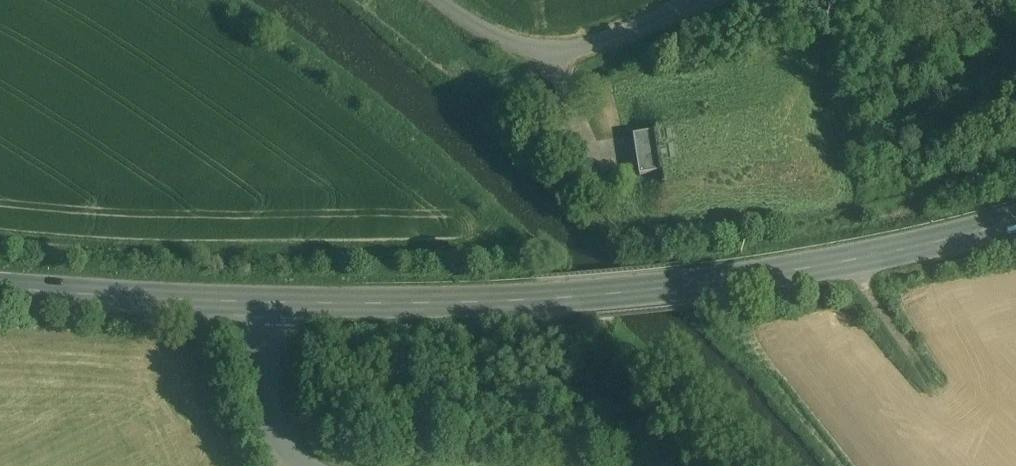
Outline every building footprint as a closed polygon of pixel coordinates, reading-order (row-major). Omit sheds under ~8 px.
[(657,133),(634,136),(640,177),(663,173),(657,133)]
